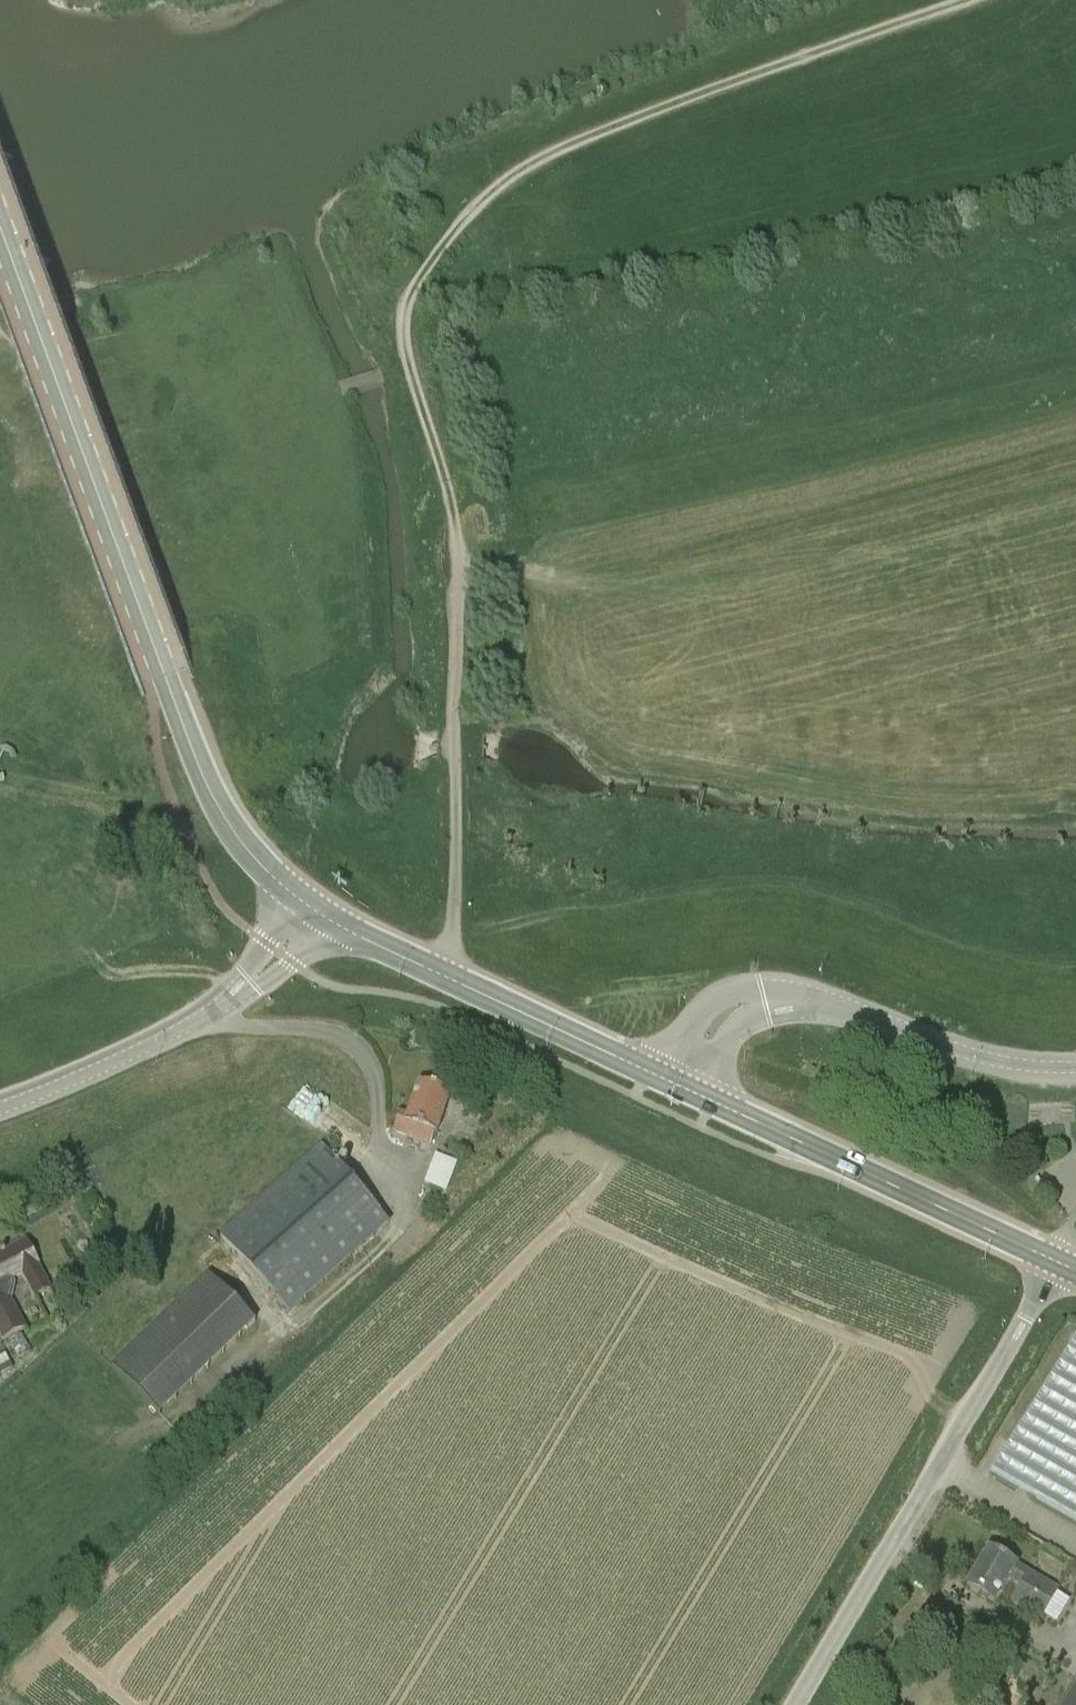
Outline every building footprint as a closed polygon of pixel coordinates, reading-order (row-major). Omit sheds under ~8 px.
[(393,1131),(420,1141),(430,1145),(435,1132),(436,1133),(450,1093),(419,1082),(407,1115),(399,1113),(393,1131)] [(487,1101),(469,1094),(463,1109),(481,1116),(487,1101)] [(323,1146),(220,1237),(287,1313),(389,1222),(323,1146)] [(425,1182),(448,1190),(460,1159),(437,1150),(425,1182)] [(35,1297),(51,1288),(26,1239),(0,1252),(0,1333),(3,1338),(25,1327),(11,1299),(14,1283),(13,1279),(23,1274),(35,1297)] [(158,1412),(254,1320),(208,1272),(112,1364),(158,1412)] [(0,1371),(0,1378),(13,1371),(9,1365),(0,1371)] [(1011,1601),(1040,1618),(1058,1588),(1030,1572),(1029,1574),(1015,1566),(1016,1564),(989,1548),(966,1585),(995,1602),(1009,1579),(1021,1585),(1011,1601)] [(1075,1687),(1064,1704),(1075,1704),(1075,1688),(1075,1687)]
